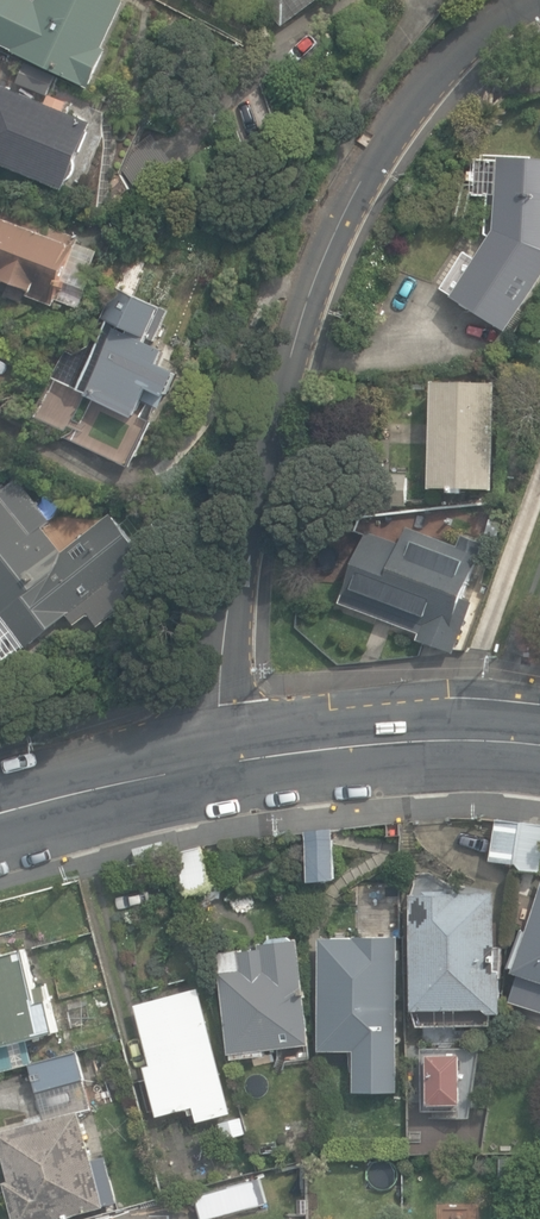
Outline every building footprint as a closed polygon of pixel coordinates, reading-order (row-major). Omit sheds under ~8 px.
[(92,90),(111,50),(106,48),(129,1),(128,0),(0,0),(0,41),(14,48),(12,52),(92,90)] [(282,25),(316,0),(263,0),(282,25)] [(64,191),(94,122),(67,110),(70,103),(50,94),(45,105),(0,85),(0,163),(64,191)] [(137,185),(143,194),(179,169),(157,136),(132,149),(120,174),(130,189),(137,185)] [(506,331),(539,279),(539,159),(499,157),(496,230),(454,297),(506,331)] [(53,305),(81,234),(6,204),(0,218),(0,284),(3,279),(33,291),(32,296),(53,305)] [(53,377),(139,417),(152,388),(170,397),(182,372),(163,363),(169,350),(150,341),(165,307),(118,285),(91,344),(75,353),(66,349),(53,377)] [(433,489),(497,490),(499,383),(436,382),(433,489)] [(357,504),(409,504),(409,472),(358,472),(357,504)] [(28,646),(70,613),(78,624),(92,613),(101,625),(134,600),(127,591),(143,579),(131,564),(144,554),(112,513),(92,528),(88,523),(69,519),(66,533),(81,538),(64,551),(44,526),(53,519),(19,479),(8,487),(5,483),(0,487),(0,617),(4,614),(28,646)] [(450,527),(487,540),(494,521),(490,520),(494,511),(479,505),(475,514),(458,507),(450,527)] [(417,637),(454,651),(478,588),(468,584),(484,542),(462,533),(457,544),(408,525),(401,542),(368,529),(340,601),(419,631),(417,637)] [(539,870),(539,822),(497,816),(492,859),(518,863),(524,867),(539,870)] [(306,830),(312,881),(340,878),(335,827),(306,830)] [(180,852),(190,892),(214,886),(204,845),(180,852)] [(485,1004),(486,1011),(501,1011),(500,943),(495,943),(494,888),(449,889),(449,885),(425,886),(425,889),(410,889),(413,1006),(485,1004)] [(539,978),(539,895),(525,943),(520,941),(514,958),(520,960),(516,970),(539,978)] [(399,1091),(398,936),(356,936),(356,938),(320,938),(320,1051),(355,1050),(355,1091),(399,1091)] [(234,1053),(234,1058),(267,1054),(267,1049),(313,1044),(301,938),(260,943),(261,947),(220,952),(232,1053),(234,1053)] [(34,1062),(28,1038),(59,1030),(47,983),(36,986),(26,949),(5,955),(2,945),(0,945),(0,1071),(34,1062)] [(198,1113),(200,1121),(234,1112),(201,987),(137,1003),(153,1064),(146,1066),(159,1115),(189,1107),(191,1114),(198,1113)] [(426,1045),(424,1110),(455,1111),(454,1120),(473,1120),(483,1047),(426,1045)] [(15,1218),(56,1218),(121,1202),(108,1154),(94,1158),(82,1113),(94,1110),(78,1052),(31,1064),(44,1113),(27,1117),(29,1123),(0,1130),(0,1135),(12,1180),(5,1182),(15,1218)] [(244,1118),(220,1124),(223,1140),(248,1135),(244,1118)] [(391,1138),(391,1154),(403,1154),(410,1154),(409,1138),(391,1138)] [(204,1218),(206,1218),(242,1209),(235,1184),(197,1195),(204,1218)]
